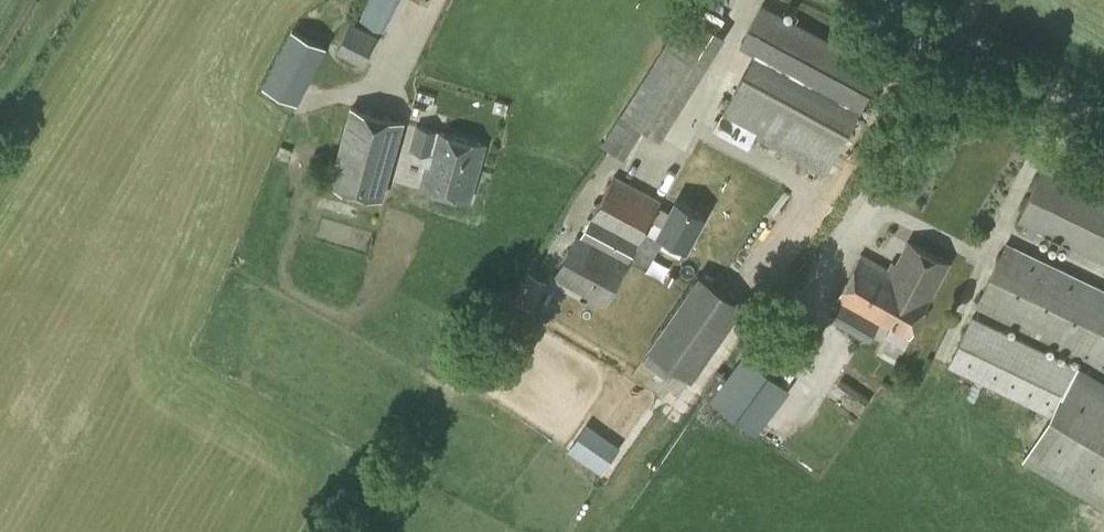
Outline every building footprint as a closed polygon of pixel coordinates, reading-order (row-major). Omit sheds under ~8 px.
[(396,0),(371,0),(363,17),(383,26),(396,0)] [(878,87),(880,83),(872,79),(880,64),(762,3),(741,44),(755,51),(715,129),(748,146),(753,137),(824,173),(870,83),(878,87)] [(364,63),(378,36),(351,21),(336,49),(364,63)] [(264,86),(302,100),(324,40),(287,26),(264,86)] [(662,137),(687,96),(647,71),(621,112),(641,125),(662,137)] [(384,201),(405,123),(353,109),(332,186),(384,201)] [(472,202),(487,146),(419,127),(412,150),(432,156),(423,188),(472,202)] [(634,142),(611,128),(601,144),(624,158),(634,142)] [(1044,166),(1017,222),(1023,224),(1019,234),(1033,240),(1037,231),(1103,263),(1103,195),(1044,166)] [(671,213),(660,206),(662,202),(616,177),(582,238),(578,236),(555,277),(605,304),(647,229),(660,236),(661,233),(688,248),(706,215),(678,200),(671,213)] [(931,292),(949,259),(910,238),(893,270),(860,253),(837,296),(892,325),(887,334),(905,343),(909,335),(932,292),(931,292)] [(1006,242),(976,305),(1083,356),(1103,369),(1103,289),(1006,242)] [(514,298),(532,308),(547,281),(529,271),(514,298)] [(789,381),(822,333),(781,304),(747,352),(789,381)] [(868,342),(879,324),(843,304),(833,322),(868,342)] [(1085,371),(982,320),(972,315),(948,365),(1050,415),(1024,459),(1103,507),(1103,383),(1085,371)] [(670,378),(677,368),(650,349),(643,359),(670,378)] [(757,433),(790,389),(744,354),(710,398),(757,433)] [(567,447),(601,472),(620,445),(586,421),(567,447)]
